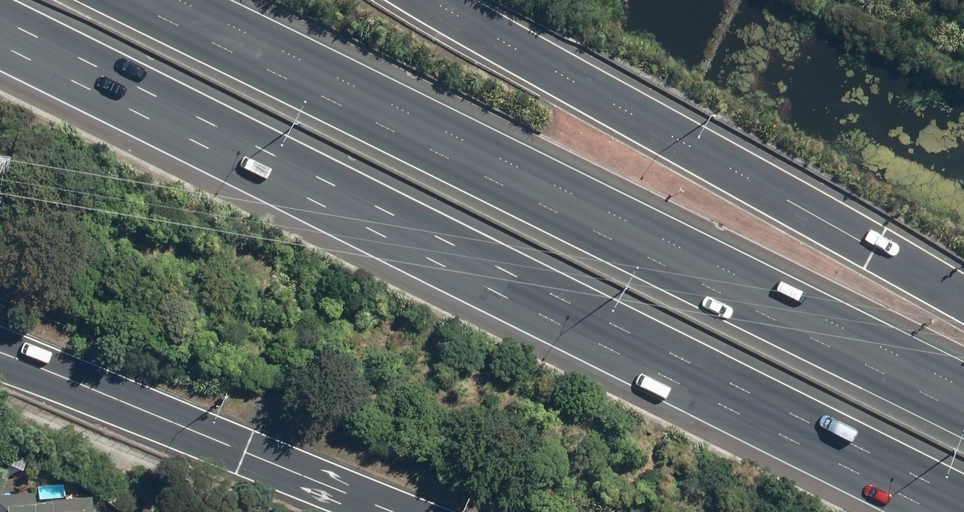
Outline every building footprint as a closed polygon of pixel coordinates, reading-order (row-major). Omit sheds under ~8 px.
[(0,497),(0,511),(92,511),(93,496),(50,496),(50,507),(32,506),(32,497),(0,497)]
